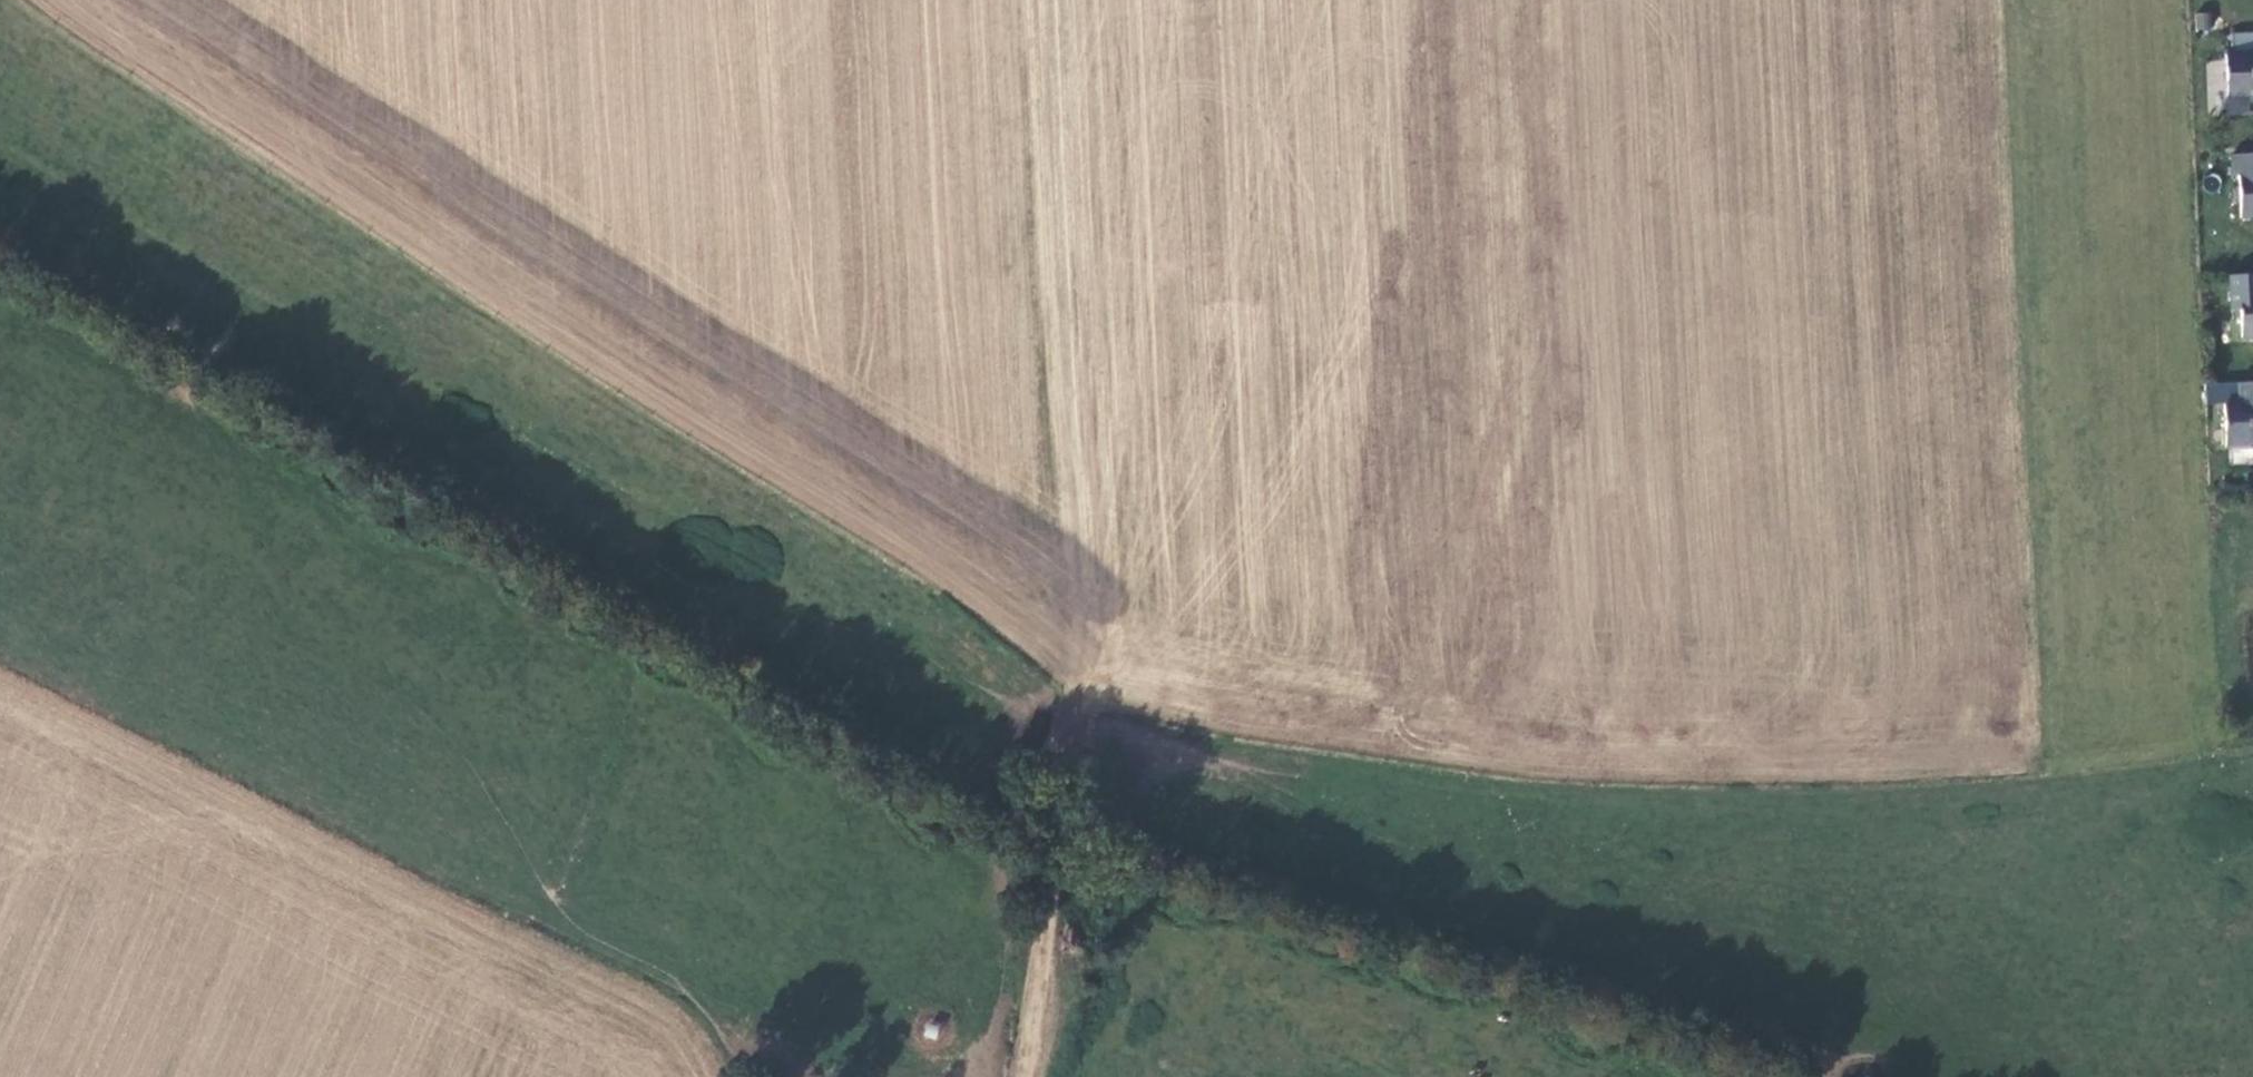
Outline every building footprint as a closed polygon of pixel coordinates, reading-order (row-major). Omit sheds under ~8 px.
[(2228,31),(2225,51),(2218,52),(2217,103),(2252,99),(2252,33),(2228,31)] [(2228,153),(2228,220),(2252,219),(2252,153),(2228,153)] [(2223,274),(2219,346),(2252,346),(2252,274),(2223,274)] [(2223,382),(2226,400),(2215,401),(2213,455),(2252,452),(2252,381),(2223,382)]
